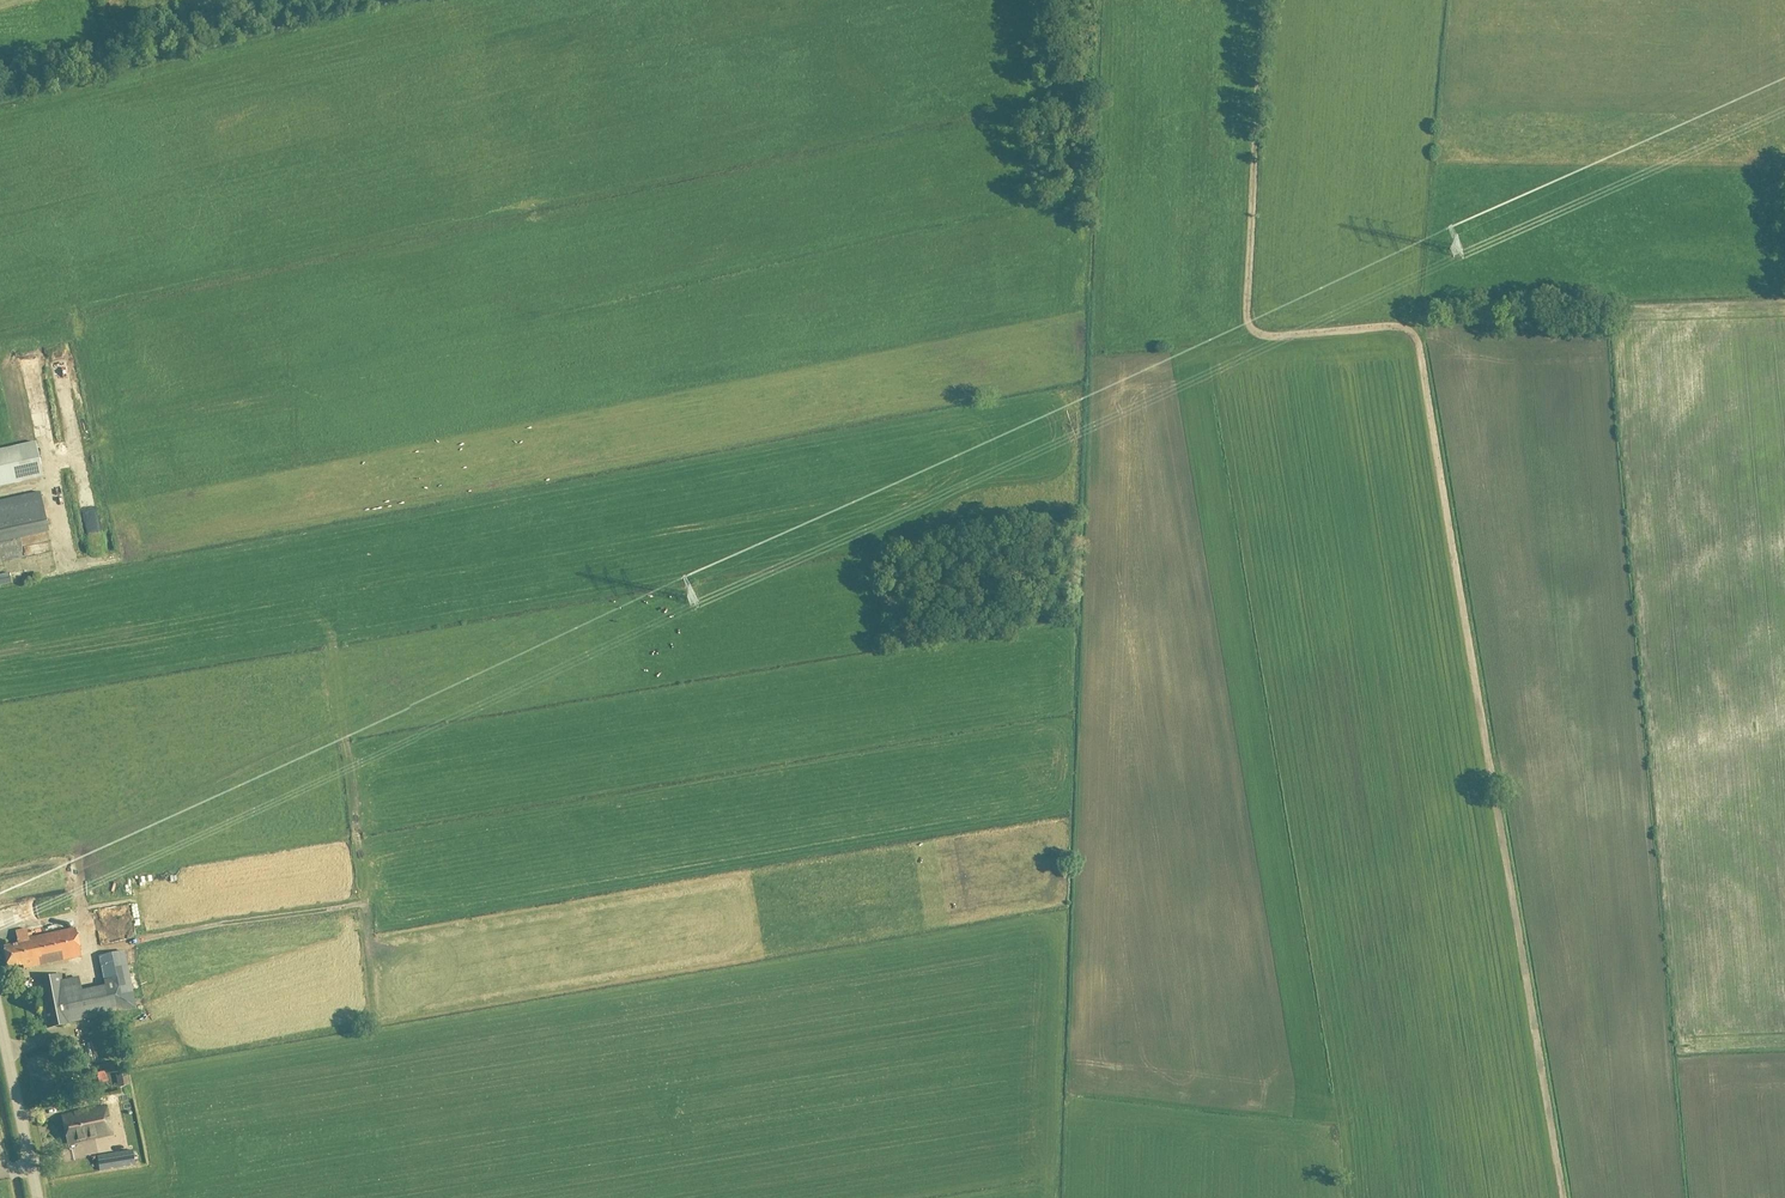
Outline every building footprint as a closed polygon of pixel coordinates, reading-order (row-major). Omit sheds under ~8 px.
[(35,443),(0,451),(0,487),(42,478),(35,443)] [(23,559),(19,539),(47,533),(38,493),(0,502),(0,564),(23,559)] [(43,543),(21,548),(22,555),(45,550),(43,543)] [(10,584),(8,574),(0,576),(0,586),(10,584)] [(80,956),(74,929),(28,939),(25,930),(13,933),(16,946),(3,948),(8,969),(21,965),(22,969),(80,956)] [(131,994),(123,952),(97,957),(104,988),(78,993),(76,983),(61,986),(59,976),(34,981),(44,1029),(69,1024),(68,1023),(111,1015),(108,999),(131,994)] [(101,1072),(92,1073),(94,1085),(103,1083),(101,1072)] [(115,1078),(117,1089),(129,1086),(126,1075),(115,1078)] [(67,1145),(111,1136),(105,1108),(60,1117),(67,1145)] [(98,1172),(134,1166),(132,1151),(96,1157),(98,1172)]
